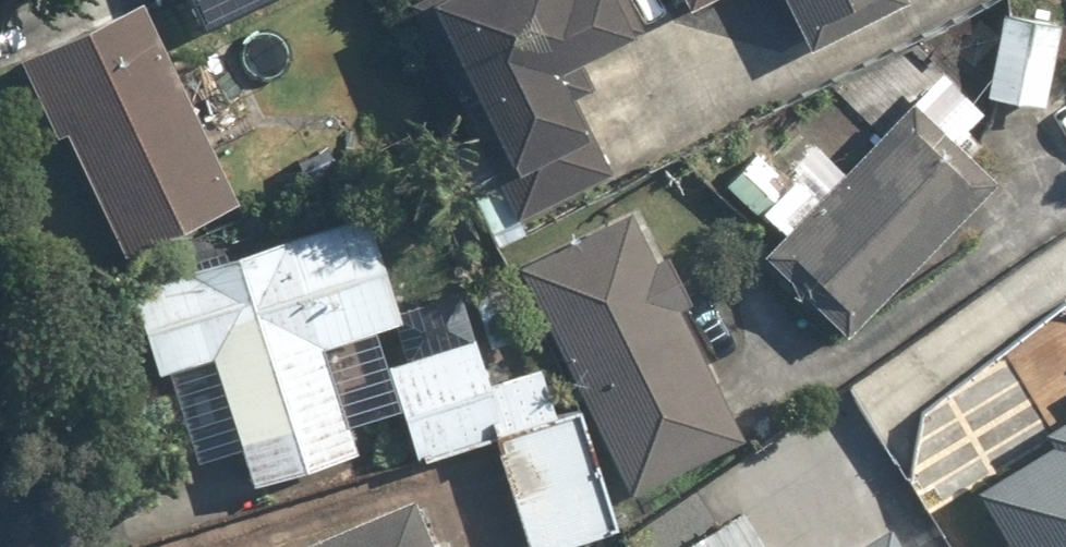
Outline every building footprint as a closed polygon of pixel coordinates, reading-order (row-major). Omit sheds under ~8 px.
[(22,53),(125,263),(245,204),(144,0),(131,0),(22,53)] [(175,20),(223,0),(166,0),(175,20)] [(509,184),(592,142),(557,71),(637,31),(622,0),(417,0),(509,184)] [(688,15),(720,0),(681,0),(688,15)] [(811,59),(912,12),(906,0),(784,0),(811,59)] [(1064,13),(999,5),(987,108),(1053,116),(1064,13)] [(1005,176),(913,94),(762,262),(854,345),(1005,176)] [(635,211),(521,263),(628,497),(642,490),(650,507),(694,487),(687,472),(743,446),(680,307),(691,302),(668,254),(657,259),(635,211)] [(132,284),(158,376),(213,361),(247,485),(356,455),(325,345),(355,337),(366,376),(394,368),(421,465),(500,443),(529,546),(562,546),(618,531),(583,407),(556,414),(543,367),(489,382),(479,345),(499,339),(486,292),(403,315),(375,216),(132,284)] [(995,546),(1065,546),(1065,421),(1046,433),(1053,444),(980,488),(1010,538),(995,546)] [(290,546),(437,546),(420,499),(290,546)] [(892,525),(855,546),(906,546),(892,525)]
